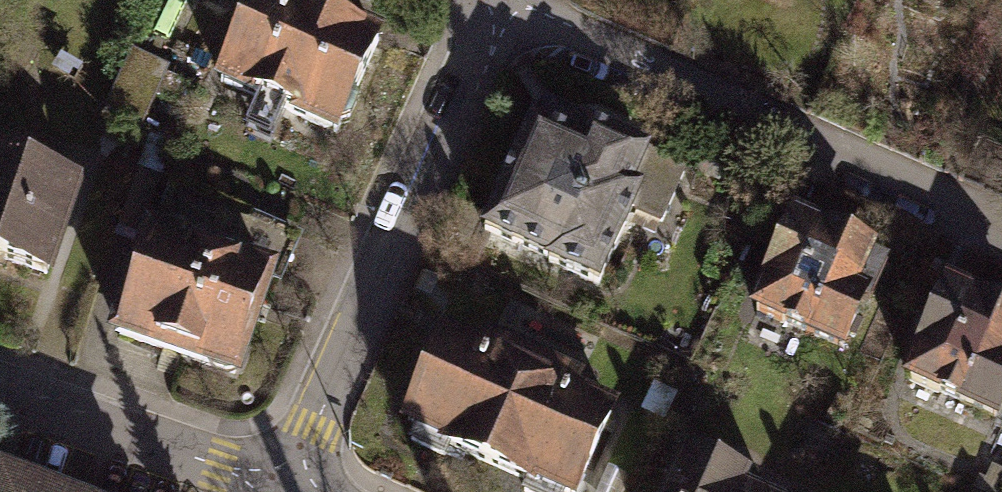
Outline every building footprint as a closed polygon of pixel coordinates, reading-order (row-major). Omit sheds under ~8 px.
[(288,0),(259,0),(222,81),(340,135),(382,43),(288,0)] [(175,69),(136,50),(110,105),(149,124),(175,69)] [(682,176),(533,112),(479,239),(599,290),(632,214),(661,226),(682,176)] [(0,162),(0,257),(51,273),(79,188),(0,162)] [(174,182),(121,338),(236,374),(265,280),(273,283),(293,234),(174,182)] [(883,262),(780,221),(736,328),(840,369),(883,262)] [(942,286),(899,393),(1001,434),(1001,310),(942,286)] [(476,350),(433,331),(391,427),(411,436),(406,447),(447,465),(452,454),(482,467),(530,360),(481,338),(476,350)] [(530,360),(482,467),(524,485),(521,491),(581,491),(616,411),(572,392),(577,381),(530,360)] [(680,457),(663,491),(747,491),(748,489),(680,457)] [(0,488),(0,491),(24,491),(2,483),(0,488)]
